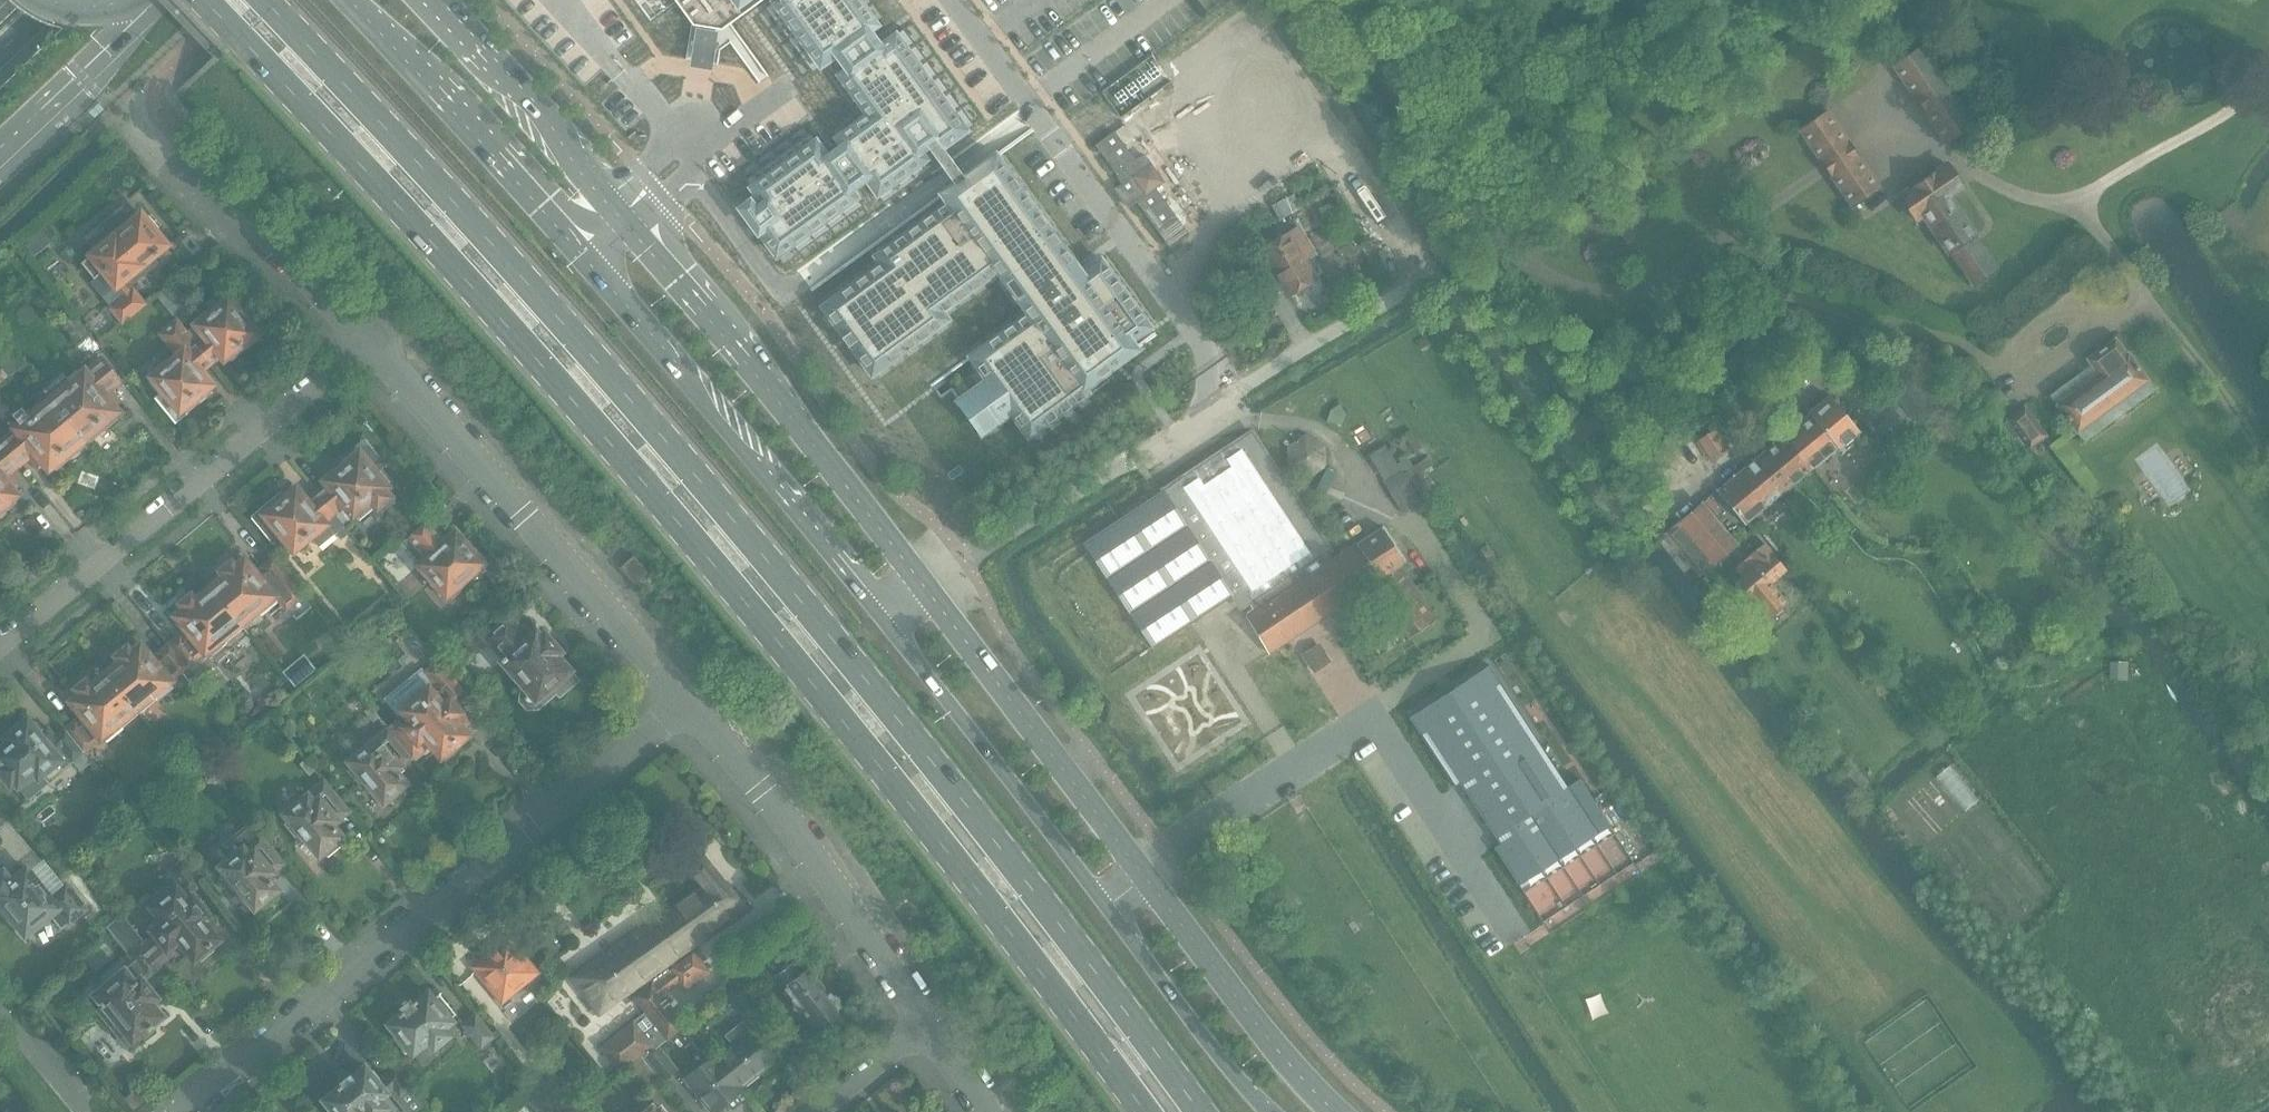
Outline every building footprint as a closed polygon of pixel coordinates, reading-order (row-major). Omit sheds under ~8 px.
[(707,27),(716,21),(745,0),(687,0),(707,27)] [(767,7),(813,72),(830,60),(837,55),(848,70),(840,75),(869,115),(837,138),(842,145),(830,154),(827,156),(811,133),(746,180),(763,203),(756,208),(751,200),(740,208),(752,224),(758,232),(759,232),(760,232),(777,256),(793,244),(799,252),(864,205),(858,198),(851,189),(867,178),(884,202),(933,167),(927,159),(927,160),(921,151),(929,145),(958,184),(815,289),(958,482),(1030,430),(1034,435),(1095,390),(1091,386),(1139,351),(1132,342),(1155,325),(1106,257),(1082,274),(996,155),(968,175),(946,144),(957,136),(957,135),(973,123),(904,29),(881,46),(878,41),(874,36),(871,32),(878,26),(859,0),(777,0),(767,7)] [(718,27),(696,24),(690,64),(712,68),(718,27)] [(1974,122),(1922,47),(1895,65),(1947,141),(1974,122)] [(1802,129),(1854,205),(1881,186),(1828,111),(1802,129)] [(1157,146),(1148,153),(1127,124),(1115,132),(1097,145),(1125,183),(1116,189),(1129,207),(1138,201),(1171,247),(1189,234),(1205,222),(1193,204),(1188,208),(1167,180),(1176,173),(1157,146)] [(1973,284),(1996,268),(1975,239),(1977,238),(1949,197),(1963,187),(1947,164),(1900,196),(1917,219),(1924,215),(1950,253),(1951,253),(1973,284)] [(1292,212),(1310,201),(1303,189),(1285,200),(1284,199),(1272,206),(1280,220),(1292,214),(1292,212)] [(128,289),(156,265),(155,264),(154,264),(150,259),(151,259),(151,258),(167,245),(160,236),(156,231),(155,231),(154,230),(157,228),(149,218),(147,220),(146,219),(142,213),(134,220),(133,219),(132,219),(126,211),(104,229),(107,233),(91,246),(95,250),(94,251),(94,252),(90,255),(91,256),(82,263),(95,279),(103,272),(116,288),(104,298),(123,322),(146,303),(135,289),(130,293),(128,289)] [(1299,228),(1263,249),(1289,295),(1316,280),(1304,260),(1314,254),(1299,228)] [(41,230),(23,245),(33,257),(51,242),(41,230)] [(212,384),(202,371),(211,364),(186,333),(180,326),(189,319),(163,288),(154,296),(174,320),(157,334),(175,356),(162,366),(164,368),(148,381),(159,394),(154,397),(176,423),(186,414),(187,415),(199,404),(196,399),(198,397),(202,393),(203,392),(202,391),(206,388),(207,389),(207,388),(208,388),(209,387),(212,384)] [(245,349),(269,330),(248,304),(244,307),(235,296),(230,299),(228,296),(226,297),(227,299),(219,305),(214,298),(206,304),(210,309),(198,318),(201,321),(195,326),(198,330),(195,332),(192,328),(186,333),(211,364),(222,355),(224,357),(223,357),(225,358),(228,356),(228,355),(229,354),(229,353),(233,349),(233,350),(234,350),(239,346),(239,347),(242,345),(245,349)] [(90,335),(72,313),(60,322),(78,344),(90,335)] [(2095,375),(2055,403),(2051,406),(2073,437),(2148,385),(2127,354),(2125,355),(2115,341),(2085,361),(2095,375)] [(0,358),(0,368),(7,376),(21,365),(9,351),(0,358)] [(111,402),(115,398),(117,397),(111,390),(121,383),(121,384),(123,382),(101,356),(90,364),(91,365),(79,374),(75,369),(67,375),(63,371),(42,389),(47,395),(46,395),(84,440),(99,429),(103,426),(106,429),(118,418),(115,414),(119,411),(118,409),(117,410),(111,402)] [(46,395),(28,410),(26,408),(16,417),(20,422),(9,432),(3,424),(0,427),(0,441),(20,465),(31,457),(36,463),(37,462),(41,458),(48,467),(47,467),(49,469),(53,465),(56,469),(69,459),(66,456),(71,452),(70,452),(84,440),(46,395)] [(1840,449),(1859,433),(1829,395),(1809,412),(1811,414),(1719,490),(1747,523),(1838,447),(1840,449)] [(2007,419),(2029,449),(2047,435),(2025,406),(2007,419)] [(1165,490),(1081,543),(1149,643),(1231,591),(1242,608),(1259,597),(1265,606),(1247,618),(1269,652),(1375,583),(1411,637),(1437,620),(1400,565),(1405,561),(1384,528),(1351,550),(1348,545),(1341,550),(1344,554),(1335,561),(1329,551),(1330,550),(1253,432),(1165,490)] [(391,488),(389,485),(393,482),(383,469),(387,465),(365,439),(338,461),(341,465),(338,468),(338,469),(328,477),(329,477),(324,481),(325,483),(326,482),(327,484),(317,492),(344,524),(349,520),(342,511),(346,508),(353,516),(367,504),(368,505),(370,503),(376,510),(375,510),(376,512),(379,510),(381,513),(395,501),(393,498),(395,496),(394,495),(393,496),(389,490),(391,488)] [(9,474),(20,465),(0,441),(0,510),(1,509),(3,512),(16,502),(13,498),(17,494),(16,493),(15,493),(9,485),(13,481),(13,482),(15,481),(9,474)] [(1370,453),(1371,454),(1387,479),(1384,482),(1405,514),(1424,502),(1411,480),(1409,482),(1401,470),(1402,469),(1387,444),(1370,453)] [(344,524),(317,492),(307,501),(298,490),(298,489),(297,488),(294,490),(293,489),(292,491),(293,491),(287,496),(287,495),(280,501),(276,496),(252,516),(272,541),(276,538),(289,553),(293,549),(295,552),(310,541),(317,549),(337,533),(341,539),(350,532),(344,524)] [(1701,503),(1663,536),(1698,576),(1736,544),(1701,503)] [(973,511),(965,516),(971,524),(979,519),(973,511)] [(496,567),(476,545),(472,549),(469,546),(468,546),(465,543),(466,543),(465,541),(464,542),(464,541),(464,542),(460,538),(460,537),(461,536),(459,535),(459,536),(456,532),(446,541),(429,521),(427,522),(402,546),(408,552),(413,548),(425,561),(418,567),(422,572),(420,573),(435,590),(436,590),(438,592),(438,594),(441,597),(442,595),(441,594),(444,592),(446,594),(447,596),(449,594),(453,598),(466,587),(468,590),(469,590),(470,590),(496,567)] [(1770,583),(1786,570),(1765,544),(1736,567),(1743,576),(1737,581),(1769,619),(1787,604),(1770,583)] [(649,573),(634,555),(620,568),(635,585),(649,573)] [(276,595),(281,591),(289,601),(299,593),(271,561),(263,567),(265,570),(258,575),(246,561),(247,560),(246,558),(237,566),(236,565),(236,566),(232,562),(231,563),(229,561),(228,562),(229,564),(229,565),(225,568),(224,568),(222,567),(221,568),(222,570),(221,571),(225,575),(209,587),(242,627),(259,613),(262,616),(278,603),(275,600),(278,597),(276,595)] [(226,640),(242,627),(209,587),(195,599),(192,594),(190,595),(189,594),(188,595),(189,597),(188,598),(189,598),(185,602),(184,601),(183,602),(182,600),(180,601),(182,603),(180,603),(184,608),(183,608),(184,609),(175,616),(176,618),(177,617),(189,633),(186,635),(183,638),(180,635),(169,644),(194,672),(199,678),(216,665),(210,659),(229,643),(226,640)] [(579,680),(558,655),(561,652),(557,648),(558,646),(557,645),(554,646),(550,641),(551,641),(551,640),(544,633),(541,636),(536,631),(532,635),(523,625),(520,628),(510,617),(485,638),(502,657),(501,659),(526,687),(522,690),(521,702),(528,710),(539,710),(550,701),(555,707),(562,701),(559,698),(579,680)] [(1992,651),(2009,669),(2022,658),(2005,639),(1992,651)] [(1331,661),(1319,643),(1301,656),(1313,674),(1331,661)] [(172,680),(181,673),(186,678),(194,672),(169,644),(158,653),(161,656),(154,661),(142,646),(143,645),(142,644),(133,651),(132,651),(131,651),(128,647),(127,648),(125,646),(124,647),(125,649),(124,650),(125,650),(121,654),(120,653),(119,654),(118,652),(116,653),(118,655),(117,656),(120,660),(106,672),(138,712),(155,698),(158,701),(174,688),(171,685),(174,683),(172,680)] [(475,729),(456,706),(467,698),(438,663),(426,673),(433,681),(399,709),(409,720),(403,726),(398,721),(389,728),(412,757),(413,757),(416,760),(426,752),(423,748),(424,748),(420,742),(426,737),(446,760),(461,748),(458,744),(459,743),(461,741),(461,740),(475,729)] [(2113,664),(2112,678),(2128,678),(2128,664),(2113,664)] [(1444,695),(1409,718),(1454,787),(1459,783),(1464,790),(1495,837),(1499,844),(1497,846),(1494,848),(1519,886),(1521,885),(1608,827),(1610,826),(1579,779),(1568,787),(1489,665),(1454,688),(1444,695)] [(366,683),(356,671),(347,678),(357,690),(366,683)] [(122,725),(138,712),(106,672),(91,684),(87,680),(86,681),(85,679),(83,680),(85,682),(84,683),(85,683),(80,687),(80,686),(79,687),(78,685),(76,686),(78,688),(77,689),(80,693),(79,694),(80,695),(71,702),(72,703),(73,703),(86,718),(82,721),(79,723),(76,720),(67,728),(87,753),(94,747),(93,745),(102,738),(103,740),(107,737),(110,741),(125,729),(122,725)] [(1874,695),(1879,700),(1886,700),(1891,695),(1892,688),(1887,683),(1879,683),(1874,687),(1874,695)] [(379,717),(371,707),(365,711),(373,722),(379,717)] [(244,715),(234,724),(243,734),(253,725),(244,715)] [(62,761),(68,767),(75,759),(88,774),(98,766),(87,753),(67,728),(55,738),(54,738),(55,737),(52,733),(51,731),(47,734),(38,723),(37,725),(37,726),(34,728),(32,725),(33,724),(32,723),(24,729),(23,727),(15,733),(12,730),(11,731),(12,733),(13,734),(12,734),(12,735),(8,738),(7,737),(6,737),(5,736),(4,737),(6,740),(5,740),(6,742),(7,741),(12,747),(0,757),(0,765),(3,768),(1,770),(0,770),(0,773),(14,789),(15,788),(14,787),(17,785),(31,802),(51,785),(44,776),(62,761)] [(397,770),(410,759),(412,757),(389,728),(388,727),(343,761),(361,784),(365,781),(384,803),(388,799),(392,804),(406,792),(402,788),(408,783),(397,770)] [(314,771),(305,760),(300,765),(308,775),(314,771)] [(338,820),(348,811),(324,782),(301,801),(296,796),(280,810),(289,820),(284,824),(296,838),(301,834),(319,856),(324,853),(328,857),(342,845),(338,840),(342,837),(338,832),(344,827),(338,820)] [(250,823),(242,812),(236,817),(244,828),(250,823)] [(273,872),(284,864),(258,832),(219,864),(223,869),(219,873),(232,889),(237,886),(255,909),(260,905),(263,909),(277,898),(274,894),(278,890),(273,884),(279,879),(273,872)] [(710,973),(695,952),(691,947),(747,908),(741,901),(746,898),(738,889),(734,892),(704,856),(689,868),(702,885),(654,919),(652,917),(650,919),(652,920),(640,929),(639,927),(637,928),(638,930),(628,937),(626,936),(625,937),(626,939),(615,946),(614,945),(612,946),(613,948),(603,956),(601,954),(599,955),(601,957),(587,966),(585,964),(583,966),(585,968),(572,977),(599,1016),(613,1005),(614,1007),(616,1006),(615,1004),(628,995),(629,997),(631,996),(645,1013),(601,1048),(621,1072),(629,1066),(641,1057),(644,1060),(647,1057),(659,1048),(687,1026),(662,996),(677,985),(683,992),(710,973)] [(220,925),(192,891),(202,882),(184,860),(172,870),(185,885),(180,888),(178,886),(150,909),(158,920),(150,926),(155,932),(145,941),(163,963),(174,954),(170,950),(180,941),(196,961),(200,958),(203,961),(218,949),(214,945),(218,942),(218,941),(221,938),(214,930),(220,925)] [(66,886),(50,898),(26,869),(13,879),(9,874),(6,876),(2,872),(0,874),(0,911),(10,923),(14,920),(26,934),(50,915),(61,929),(85,909),(66,886)] [(162,1002),(144,980),(150,975),(149,975),(163,963),(145,941),(123,914),(106,928),(133,961),(93,994),(102,1004),(94,1010),(109,1027),(116,1021),(137,1046),(154,1032),(148,1025),(153,1021),(152,1020),(161,1013),(156,1007),(162,1002)] [(537,973),(504,934),(491,944),(495,949),(474,967),(502,1001),(537,973)] [(839,998),(829,994),(828,994),(809,971),(803,975),(794,964),(777,978),(778,979),(773,984),(779,992),(784,988),(792,998),(794,1009),(804,1013),(813,1024),(818,1030),(841,1011),(840,1009),(841,1008),(839,998)] [(757,1006),(739,984),(727,993),(745,1016),(757,1006)] [(399,1016),(389,1024),(397,1034),(392,1038),(407,1056),(413,1051),(415,1055),(423,1064),(436,1054),(433,1051),(453,1035),(447,1028),(456,1021),(453,1017),(457,1014),(440,994),(435,998),(430,991),(418,1001),(417,1000),(414,1002),(411,999),(400,1008),(402,1011),(399,1014),(399,1016)] [(504,1047),(477,1015),(465,1024),(485,1048),(491,1043),(498,1053),(504,1047)] [(733,1046),(717,1059),(740,1086),(774,1059),(766,1048),(752,1031),(751,1031),(743,1021),(724,1035),(733,1046)] [(659,1048),(647,1057),(665,1080),(677,1070),(659,1048)] [(687,1077),(714,1111),(715,1111),(726,1103),(742,1090),(740,1086),(717,1059),(714,1055),(687,1077)] [(641,1057),(629,1066),(647,1089),(659,1079),(644,1060),(641,1057)] [(323,1101),(330,1108),(329,1109),(329,1110),(327,1111),(326,1111),(325,1111),(389,1111),(387,1109),(378,1099),(391,1089),(398,1098),(400,1096),(413,1111),(417,1111),(424,1107),(427,1105),(396,1068),(381,1080),(374,1070),(371,1073),(365,1066),(354,1075),(353,1074),(353,1075),(351,1073),(351,1074),(348,1071),(337,1080),(339,1083),(338,1084),(340,1085),(337,1088),(338,1089),(323,1101)] [(535,1085),(523,1095),(526,1099),(540,1088),(535,1085)] [(551,1097),(547,1101),(555,1111),(563,1106),(551,1097)] [(660,1106),(659,1107),(652,1098),(644,1104),(643,1104),(633,1111),(665,1111),(660,1106)]
